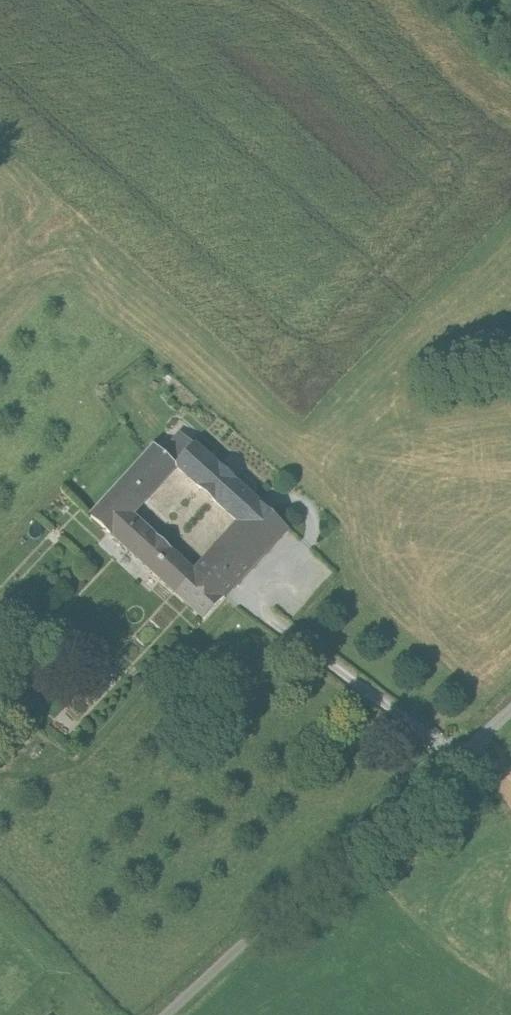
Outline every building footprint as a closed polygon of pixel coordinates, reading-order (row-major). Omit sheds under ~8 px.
[(179,469),(198,448),(177,428),(158,449),(179,469)] [(153,446),(86,518),(204,626),(291,532),(198,448),(179,469),(239,523),(193,572),(134,518),(179,470),(158,449),(153,446)]
